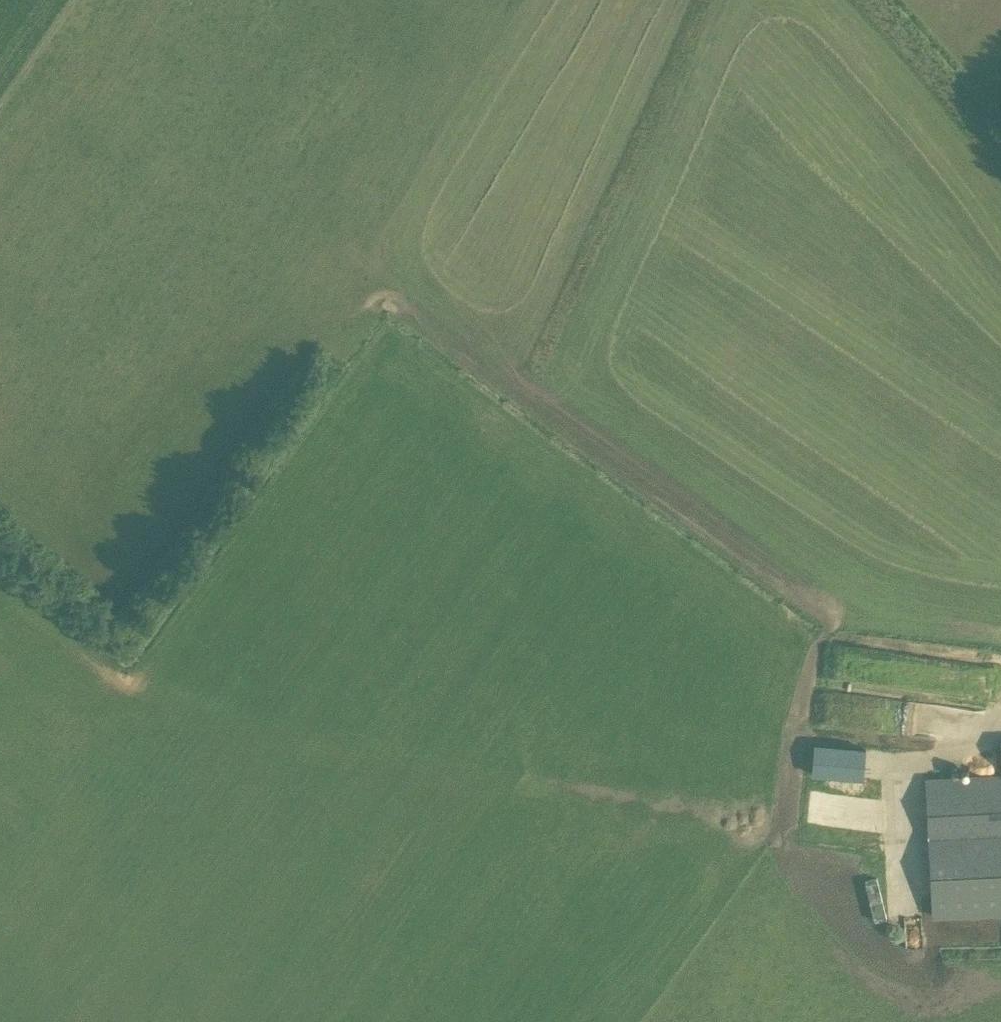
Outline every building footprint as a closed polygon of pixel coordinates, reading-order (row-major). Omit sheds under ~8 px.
[(926,777),(929,844),(933,916),(1000,912),(1000,773),(926,777)]
